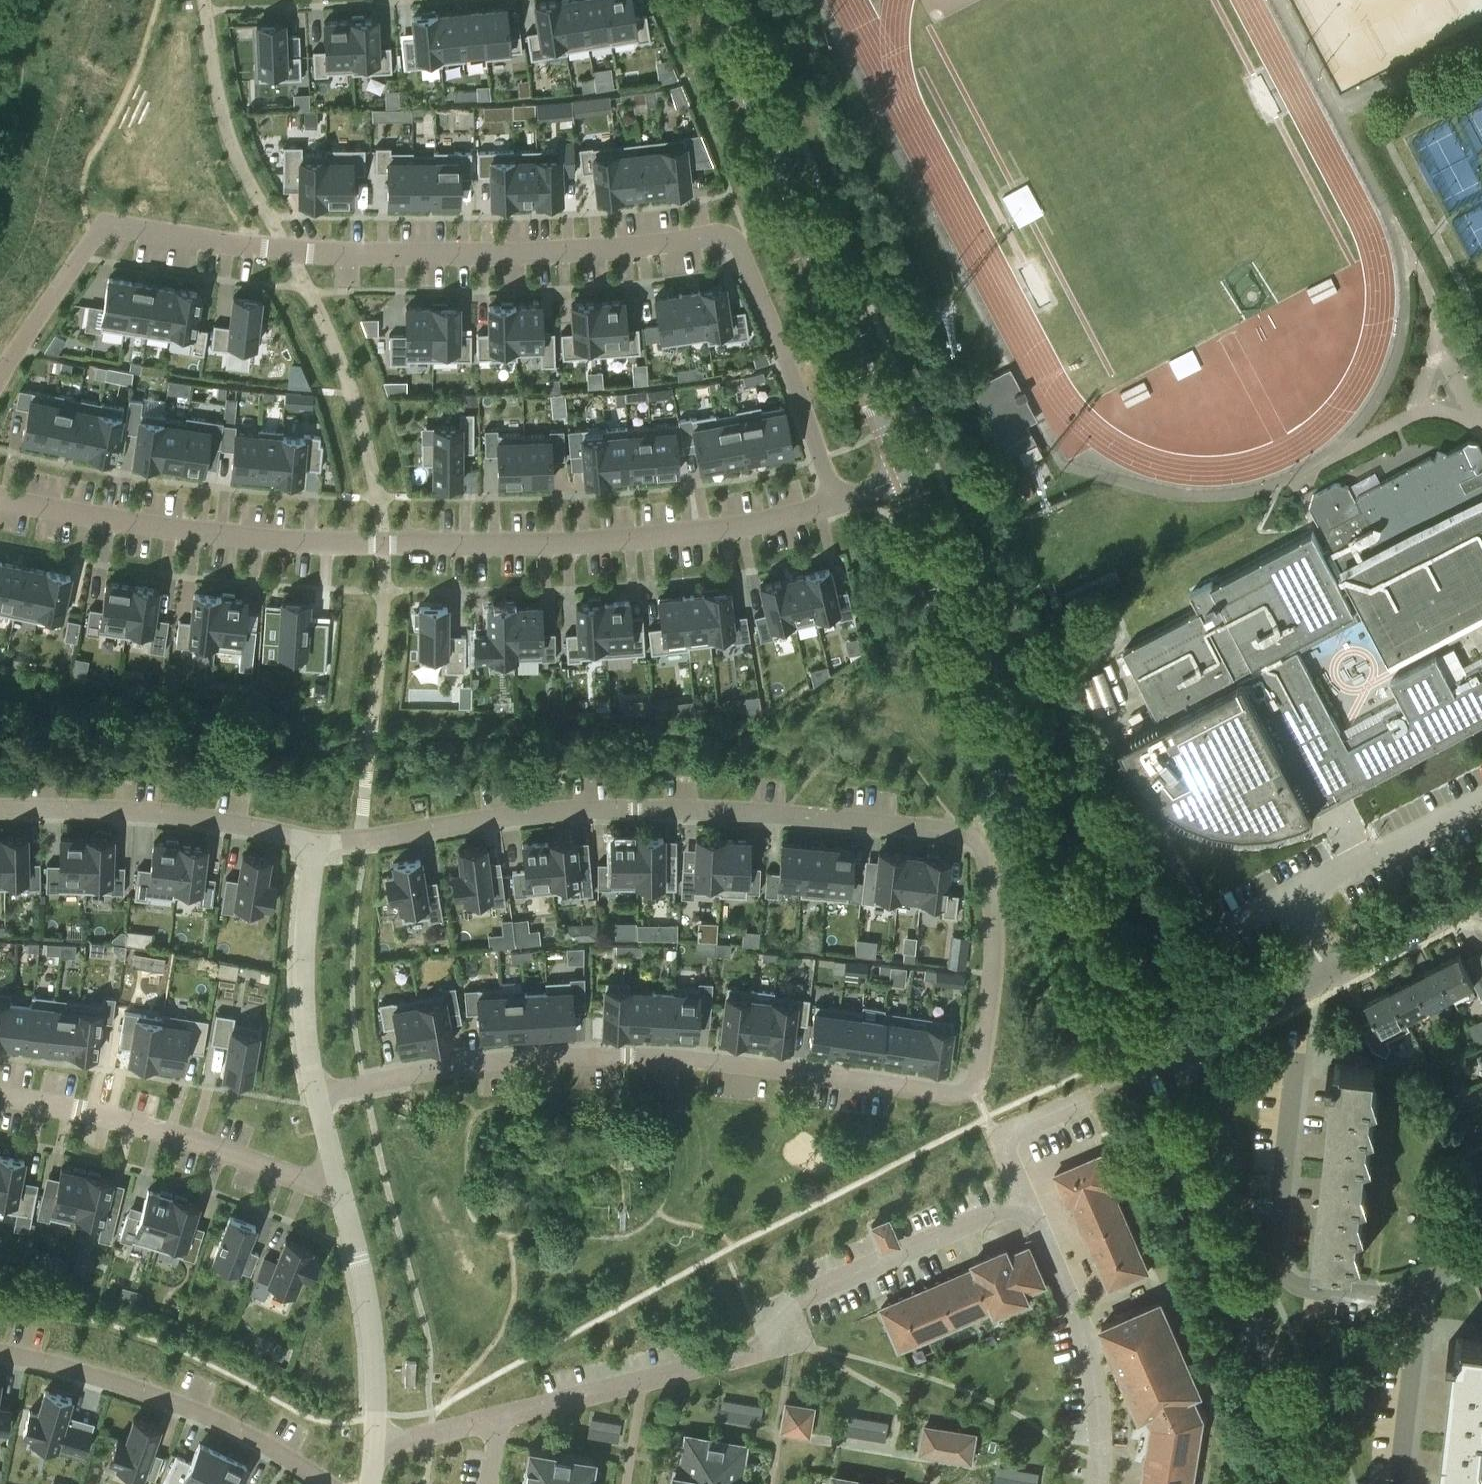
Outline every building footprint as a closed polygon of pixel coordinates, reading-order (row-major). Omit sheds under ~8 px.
[(534,3),(538,29),(526,31),(530,57),(566,52),(558,0),(552,0),(534,3)] [(566,52),(567,52),(566,49),(588,46),(581,0),(558,0),(566,52)] [(588,46),(610,42),(604,0),(581,0),(588,46)] [(633,16),(630,0),(604,0),(610,42),(635,39),(635,41),(649,39),(645,14),(633,16)] [(509,51),(521,50),(520,34),(508,35),(505,6),(481,9),(486,57),(510,55),(509,51)] [(435,9),(421,10),(421,14),(412,15),(414,35),(402,36),(405,67),(441,64),(436,13),(435,13),(435,9)] [(481,9),(459,11),(463,59),(464,59),(464,57),(485,55),(485,57),(486,57),(481,9)] [(459,11),(436,13),(441,64),(442,64),(442,61),(463,59),(459,11)] [(350,19),(353,72),(391,70),(390,45),(378,46),(376,18),(364,18),(364,14),(352,15),(352,19),(350,19)] [(328,71),(352,70),(352,72),(353,72),(350,19),(324,20),(325,48),(313,49),(314,74),(328,73),(328,71)] [(300,54),(286,55),(284,22),(257,23),(259,79),(301,77),(300,54)] [(579,78),(581,92),(594,90),(592,76),(579,78)] [(613,87),(611,77),(593,80),(595,90),(613,87)] [(655,89),(657,100),(665,99),(664,88),(655,89)] [(645,91),(646,102),(647,106),(657,104),(657,100),(655,89),(645,91)] [(478,98),(478,90),(454,91),(454,99),(478,98)] [(645,91),(632,92),(633,101),(633,103),(646,102),(645,91)] [(621,103),(633,101),(632,92),(620,94),(621,103)] [(573,99),(574,111),(588,110),(587,97),(573,99)] [(309,98),(294,99),(294,111),(310,111),(309,98)] [(561,116),(572,115),(571,100),(559,101),(561,116)] [(523,118),(522,104),(513,104),(513,105),(514,118),(523,118)] [(423,115),(423,107),(412,107),(412,116),(423,115)] [(385,108),(372,108),(372,120),(385,120),(385,108)] [(304,111),(305,123),(317,123),(317,111),(304,111)] [(683,137),(660,140),(666,190),(690,187),(687,160),(709,158),(712,164),(713,163),(700,133),(683,135),(683,137)] [(660,140),(638,142),(644,193),(666,190),(660,140)] [(559,149),(536,149),(538,200),(539,200),(539,204),(551,204),(551,200),(562,199),(561,173),(573,172),(572,142),(559,143),(559,149)] [(615,145),(621,195),(644,193),(638,142),(621,144),(615,145)] [(326,153),(325,153),(302,153),(302,146),(283,145),(283,184),(300,184),(300,201),(326,201),(326,153)] [(621,195),(615,145),(592,147),(592,146),(579,148),(582,172),(594,171),(597,198),(607,197),(607,201),(620,199),(620,195),(621,195)] [(412,153),(413,153),(413,151),(391,151),(391,146),(376,146),(376,171),(388,171),(388,202),(412,202),(412,153)] [(325,148),(325,153),(326,153),(326,201),(352,202),(352,173),(365,173),(365,148),(325,148)] [(538,200),(536,149),(514,150),(515,201),(538,200)] [(514,150),(477,151),(478,175),(491,174),(491,202),(515,201),(514,150)] [(434,151),(434,153),(435,153),(435,202),(459,202),(459,177),(471,177),(471,152),(459,152),(459,151),(434,151)] [(435,153),(434,153),(413,153),(412,153),(412,202),(435,202),(435,153)] [(1031,183),(1005,196),(1021,227),(1047,214),(1031,183)] [(100,327),(124,331),(132,281),(108,277),(100,327)] [(132,281),(124,331),(146,335),(154,284),(132,281)] [(146,335),(169,338),(177,288),(154,284),(146,335)] [(708,338),(707,338),(708,343),(749,337),(743,300),(727,303),(724,286),(701,290),(708,338)] [(201,292),(177,288),(169,338),(192,342),(190,351),(203,353),(208,328),(195,326),(201,292)] [(708,338),(701,290),(678,293),(685,341),(707,338),(708,338)] [(685,341),(678,293),(655,297),(662,345),(685,341)] [(255,352),(261,299),(233,296),(230,326),(214,324),(211,347),(255,352)] [(601,355),(640,352),(638,327),(626,328),(624,300),(598,302),(601,355)] [(516,354),(515,305),(513,305),(513,301),(501,301),(501,305),(489,306),(489,332),(477,333),(477,358),(490,358),(490,359),(517,359),(517,354),(516,354)] [(433,306),(432,306),(432,359),(471,360),(471,334),(458,334),(458,306),(447,306),(447,302),(433,302),(433,306)] [(601,355),(598,302),(571,303),(573,331),(561,332),(562,357),(601,355)] [(516,354),(517,354),(541,353),(541,365),(555,365),(554,332),(542,332),(541,305),(515,305),(516,354)] [(432,359),(432,306),(406,306),(406,334),(389,334),(389,363),(409,363),(409,360),(432,359)] [(378,318),(360,318),(366,334),(378,334),(378,318)] [(55,333),(44,351),(57,353),(65,340),(55,333)] [(1186,373),(1210,362),(1202,343),(1178,353),(1186,373)] [(652,381),(651,360),(636,361),(637,382),(652,381)] [(62,361),(60,372),(70,374),(73,363),(62,361)] [(141,363),(131,362),(130,370),(140,372),(141,363)] [(152,374),(153,365),(141,363),(140,372),(152,374)] [(105,379),(107,367),(107,366),(97,364),(94,377),(105,379)] [(310,387),(307,381),(300,365),(291,364),(290,386),(309,387),(310,387)] [(691,378),(703,376),(702,366),(689,368),(691,378)] [(106,380),(131,383),(133,371),(107,367),(105,379),(106,380)] [(678,380),(691,378),(689,368),(677,369),(678,380)] [(1001,371),(969,388),(1001,447),(1029,432),(1021,416),(1031,411),(1008,368),(1001,371)] [(765,381),(763,371),(753,373),(755,384),(765,381)] [(755,384),(753,373),(742,376),(745,386),(755,384)] [(559,379),(549,379),(549,392),(559,392),(559,379)] [(167,391),(190,395),(191,383),(169,380),(167,391)] [(721,391),(719,380),(708,382),(710,393),(721,391)] [(217,397),(225,397),(227,387),(218,386),(217,397)] [(55,395),(54,395),(19,388),(16,406),(28,408),(22,438),(46,443),(55,395)] [(657,389),(647,390),(648,400),(658,400),(657,389)] [(648,400),(647,390),(636,391),(637,401),(648,400)] [(262,400),(272,401),(273,392),(263,391),(262,400)] [(476,392),(465,393),(465,403),(476,403),(476,392)] [(625,402),(624,392),(607,393),(608,404),(625,402)] [(68,447),(78,397),(55,393),(54,395),(55,395),(46,443),(68,447)] [(300,406),(301,394),(285,393),(284,405),(300,406)] [(78,397),(68,447),(90,452),(100,402),(78,397)] [(164,417),(165,417),(165,415),(141,412),(142,400),(129,398),(125,431),(137,433),(134,460),(157,463),(164,417)] [(114,457),(124,406),(100,402),(90,452),(114,457)] [(760,410),(761,410),(760,405),(735,409),(736,412),(737,412),(746,459),(768,455),(760,410)] [(760,410),(768,455),(792,451),(783,405),(761,410),(760,410)] [(474,412),(459,412),(459,426),(434,426),(433,441),(421,441),(421,463),(433,463),(433,482),(461,482),(461,451),(473,451),(474,412)] [(737,412),(736,412),(715,416),(724,464),(746,459),(737,412)] [(700,468),(724,464),(715,416),(715,413),(691,418),(690,416),(677,419),(678,422),(682,444),(695,441),(700,468)] [(224,414),(223,423),(234,424),(235,415),(224,414)] [(186,420),(180,466),(204,470),(207,445),(221,447),(223,424),(223,421),(186,416),(185,420),(186,420)] [(164,417),(157,463),(180,466),(186,420),(185,420),(165,417),(164,417)] [(682,444),(678,422),(650,425),(654,473),(678,471),(676,452),(684,451),(682,444)] [(223,424),(221,447),(221,448),(233,450),(231,473),(255,475),(259,434),(258,434),(235,432),(236,425),(223,424)] [(627,427),(631,475),(654,473),(650,425),(627,427)] [(604,429),(606,428),(605,426),(567,429),(570,454),(582,453),(585,479),(609,477),(604,429)] [(609,477),(631,475),(627,427),(606,428),(604,429),(609,477)] [(498,482),(525,481),(523,435),(524,435),(524,432),(497,433),(497,428),(484,429),(485,454),(498,453),(498,482)] [(281,436),(283,436),(283,431),(258,429),(258,434),(259,434),(255,475),(278,477),(281,436)] [(523,435),(525,481),(551,480),(550,459),(564,458),(563,429),(549,430),(549,434),(524,435),(523,435)] [(281,436),(278,477),(302,479),(303,467),(320,469),(323,444),(320,443),(320,435),(304,434),(304,438),(283,436),(281,436)] [(1448,679),(1436,656),(1391,680),(1405,706),(1344,738),(1298,651),(1367,615),(1389,657),(1481,608),(1481,450),(1478,441),(1470,439),(1448,450),(1450,454),(1437,460),(1435,457),(1430,455),(1358,493),(1356,498),(1349,485),(1337,481),(1314,493),(1310,506),(1331,546),(1326,548),(1323,550),(1313,531),(1213,584),(1212,581),(1191,592),(1200,609),(1124,649),(1159,713),(1161,712),(1166,720),(1121,744),(1126,756),(1142,780),(1163,800),(1188,815),(1214,825),(1243,829),(1272,827),(1300,820),(1314,813),(1481,724),(1481,666),(1450,682),(1448,679)] [(1035,443),(1017,452),(1023,463),(1040,453),(1035,443)] [(14,615),(24,565),(2,561),(0,571),(0,613),(14,615)] [(36,620),(47,570),(24,565),(14,615),(36,620)] [(817,621),(816,621),(816,624),(853,615),(847,590),(835,593),(829,568),(805,574),(817,621)] [(47,570),(36,620),(60,625),(70,575),(47,570)] [(796,626),(816,621),(817,621),(805,574),(783,579),(795,626),(796,626)] [(795,626),(783,579),(760,584),(767,612),(754,615),(760,639),(773,636),(772,634),(796,628),(796,626),(795,626)] [(125,636),(132,585),(106,581),(102,609),(90,607),(86,632),(99,634),(99,632),(125,636)] [(125,636),(150,639),(149,650),(164,652),(169,619),(154,617),(158,589),(132,585),(125,636)] [(706,593),(704,593),(710,644),(748,639),(746,615),(731,616),(728,590),(719,591),(719,587),(705,589),(706,593)] [(215,647),(214,647),(213,649),(240,652),(238,668),(251,669),(256,629),(243,628),(246,599),(234,598),(235,594),(223,592),(222,596),(220,596),(215,647)] [(189,644),(214,647),(215,647),(220,596),(194,593),(191,621),(178,620),(176,645),(189,646),(189,644)] [(710,644),(704,593),(682,595),(688,646),(689,646),(710,644)] [(651,653),(689,648),(689,646),(688,646),(682,595),(658,598),(661,626),(648,628),(651,653)] [(1055,609),(1063,606),(1058,595),(1050,598),(1055,609)] [(581,657),(606,655),(602,602),(600,602),(600,596),(589,597),(589,603),(576,604),(578,632),(565,633),(567,660),(581,659),(581,657)] [(278,652),(304,653),(303,668),(325,669),(328,622),(308,620),(309,602),(282,600),(278,652)] [(629,600),(602,602),(606,655),(645,653),(643,628),(630,629),(629,600)] [(540,605),(514,606),(515,657),(516,657),(516,659),(555,658),(555,632),(541,632),(540,605)] [(419,662),(445,662),(445,671),(465,671),(465,635),(446,635),(447,606),(419,606),(419,610),(413,610),(413,627),(419,627),(419,662)] [(515,657),(514,606),(488,606),(488,632),(476,632),(476,656),(491,656),(491,657),(515,657)] [(80,620),(68,618),(65,638),(76,641),(80,620)] [(27,659),(14,657),(12,664),(26,667),(27,659)] [(829,674),(827,666),(810,670),(813,685),(829,674)] [(327,682),(315,681),(313,703),(325,704),(327,682)] [(759,695),(750,696),(751,711),(761,711),(759,695)] [(652,699),(639,700),(640,714),(653,714),(652,699)] [(695,716),(693,701),(686,701),(687,716),(695,716)] [(696,707),(696,716),(706,716),(707,708),(696,707)] [(27,836),(3,837),(4,888),(40,887),(40,862),(27,862),(27,836)] [(47,863),(46,889),(85,891),(87,837),(60,836),(59,863),(47,863)] [(636,888),(637,836),(610,836),(610,862),(598,862),(597,888),(636,888)] [(636,888),(676,888),(676,852),(663,852),(663,836),(637,836),(636,888)] [(87,837),(85,891),(124,892),(125,866),(112,865),(113,838),(87,837)] [(694,888),(719,890),(720,890),(722,838),(696,837),(695,868),(682,867),(681,896),(694,897),(694,888)] [(579,889),(579,894),(592,893),(589,859),(583,859),(583,858),(577,859),(575,838),(548,841),(553,892),(579,889)] [(746,891),(759,891),(760,866),(747,865),(749,840),(722,838),(720,890),(719,890),(719,894),(746,896),(746,891)] [(174,895),(180,845),(178,844),(179,840),(167,839),(166,843),(154,841),(150,868),(138,866),(134,898),(148,899),(149,895),(174,898),(175,895),(174,895)] [(553,892),(548,841),(522,843),(525,869),(512,871),(514,895),(553,892)] [(778,888),(800,890),(801,890),(805,844),(782,842),(779,871),(766,870),(764,894),(777,895),(778,888)] [(828,846),(805,844),(801,890),(800,890),(800,895),(823,897),(828,846)] [(206,848),(180,845),(174,895),(175,895),(199,898),(199,902),(212,904),(215,877),(203,876),(206,848)] [(505,903),(501,871),(489,872),(485,845),(458,849),(461,871),(452,872),(454,895),(464,894),(465,904),(490,901),(491,905),(505,903)] [(823,897),(847,899),(852,848),(828,846),(823,897)] [(897,899),(903,853),(880,850),(873,901),(898,904),(898,899),(897,899)] [(261,908),(262,904),(271,905),(275,883),(266,881),(270,857),(243,853),(238,879),(226,877),(221,909),(233,911),(235,904),(261,908)] [(925,856),(903,853),(897,899),(898,899),(919,902),(920,902),(925,856)] [(942,910),(941,915),(955,917),(958,894),(945,892),(950,859),(939,858),(940,854),(928,853),(927,856),(925,856),(920,902),(919,902),(918,907),(942,910)] [(438,890),(425,892),(420,858),(393,862),(395,874),(385,875),(389,898),(398,897),(402,920),(428,916),(428,920),(442,918),(438,890)] [(516,943),(513,915),(503,916),(505,944),(516,943)] [(583,936),(598,936),(597,920),(582,921),(583,936)] [(681,936),(681,921),(619,921),(619,936),(681,936)] [(128,932),(126,944),(136,945),(137,933),(128,932)] [(715,952),(716,940),(707,940),(706,952),(715,952)] [(28,942),(28,950),(38,951),(39,942),(28,942)] [(47,942),(46,953),(61,953),(61,943),(47,942)] [(61,943),(61,953),(61,955),(75,956),(76,943),(61,943)] [(92,943),(91,955),(103,956),(104,944),(92,943)] [(631,943),(621,943),(621,952),(631,952),(631,943)] [(642,943),(631,943),(631,952),(642,952),(642,943)] [(521,949),(522,958),(533,957),(532,948),(521,949)] [(676,957),(676,948),(667,948),(666,957),(676,957)] [(744,958),(754,959),(755,949),(744,948),(744,958)] [(511,950),(512,959),(522,958),(521,949),(511,950)] [(963,966),(965,951),(949,949),(947,964),(963,966)] [(1474,954),(1481,969),(1481,950),(1474,954)] [(778,952),(767,951),(766,960),(777,960),(778,952)] [(914,952),(904,951),(903,960),(914,961),(914,960),(914,952)] [(1474,981),(1463,960),(1459,953),(1436,965),(1451,994),(1474,983),(1481,998),(1481,977),(1474,981)] [(1474,954),(1463,960),(1474,981),(1481,977),(1481,969),(1474,954)] [(835,958),(834,966),(844,967),(845,959),(835,958)] [(844,967),(844,971),(858,973),(860,960),(845,959),(844,967)] [(890,963),(880,962),(879,971),(889,972),(890,963)] [(890,963),(889,972),(904,974),(905,965),(890,963)] [(1454,999),(1451,994),(1436,965),(1413,977),(1428,1007),(1441,1000),(1443,1004),(1454,999)] [(925,969),(924,977),(934,979),(935,970),(925,969)] [(935,970),(934,979),(934,982),(954,985),(956,973),(935,970)] [(549,1031),(575,1029),(573,1001),(585,1001),(585,975),(570,975),(570,982),(546,983),(547,990),(549,1031)] [(1390,989),(1405,1019),(1418,1012),(1420,1016),(1430,1010),(1428,1007),(1413,977),(1390,989)] [(629,981),(606,980),(603,1029),(627,1030),(629,989),(629,981)] [(672,1032),(696,1034),(698,1005),(711,1006),(713,980),(699,980),(699,986),(675,985),(674,991),(672,1032)] [(418,1004),(426,1044),(426,1045),(453,1040),(448,1016),(461,1014),(456,989),(444,992),(445,998),(418,1004)] [(627,1030),(649,1031),(652,990),(629,989),(627,1030)] [(1405,1019),(1390,989),(1365,1002),(1374,1017),(1360,1024),(1374,1050),(1387,1055),(1390,1047),(1386,1040),(1410,1028),(1407,1023),(1405,1019)] [(549,1031),(547,990),(524,991),(527,1033),(549,1031)] [(674,991),(652,990),(649,1031),(672,1032),(674,991)] [(4,1043),(9,1001),(11,1002),(12,992),(0,991),(0,1042),(4,1043)] [(501,993),(504,1034),(527,1033),(524,991),(501,993)] [(767,1041),(791,1044),(794,1021),(806,1022),(809,996),(773,992),(772,1000),(767,1041)] [(504,1034),(501,993),(478,994),(481,1036),(504,1034)] [(27,1045),(50,1048),(56,997),(32,994),(31,1004),(32,1004),(27,1045)] [(749,997),(727,994),(722,1035),(745,1038),(749,997)] [(102,1003),(78,1000),(72,1051),(73,1051),(73,1055),(85,1056),(85,1052),(96,1053),(100,1021),(113,1022),(116,997),(103,995),(102,1003)] [(400,1049),(426,1044),(418,1004),(417,996),(379,1002),(384,1026),(396,1024),(400,1049)] [(72,1051),(78,1000),(56,997),(50,1048),(72,1051)] [(745,1038),(767,1041),(772,1000),(749,997),(745,1038)] [(9,1001),(4,1043),(27,1045),(32,1004),(31,1004),(11,1002),(9,1001)] [(810,1045),(833,1049),(839,1005),(815,1002),(810,1045)] [(862,1008),(839,1005),(833,1049),(855,1052),(861,1015),(862,1008)] [(163,1017),(162,1017),(124,1011),(119,1045),(131,1047),(129,1058),(155,1063),(163,1017)] [(155,1063),(181,1067),(189,1017),(163,1012),(162,1017),(163,1017),(155,1063)] [(228,1045),(223,1074),(250,1079),(259,1026),(234,1021),(235,1015),(215,1012),(211,1042),(228,1045)] [(855,1052),(878,1055),(883,1019),(861,1015),(855,1052)] [(900,1059),(905,1022),(883,1019),(878,1055),(900,1059)] [(900,1059),(923,1062),(928,1025),(905,1022),(900,1059)] [(923,1062),(947,1065),(952,1029),(928,1025),(923,1062)] [(1375,1067),(1342,1063),(1342,1060),(1336,1060),(1335,1067),(1328,1066),(1327,1076),(1335,1077),(1315,1261),(1354,1265),(1355,1256),(1364,1253),(1357,1234),(1358,1228),(1367,1225),(1360,1205),(1361,1199),(1370,1196),(1363,1176),(1365,1158),(1374,1155),(1368,1136),(1369,1129),(1378,1127),(1371,1107),(1372,1101),(1381,1098),(1374,1078),(1375,1067)] [(1072,1202),(1109,1288),(1148,1271),(1111,1185),(1114,1183),(1101,1153),(1055,1173),(1068,1203),(1072,1202)] [(0,1155),(0,1209),(32,1215),(37,1190),(19,1187),(24,1159),(0,1155)] [(1469,1161),(1460,1165),(1464,1174),(1473,1170),(1469,1161)] [(50,1217),(75,1223),(86,1173),(85,1173),(86,1169),(74,1166),(73,1170),(61,1167),(55,1194),(43,1192),(37,1216),(50,1219),(50,1217)] [(86,1173),(75,1223),(101,1229),(98,1238),(111,1241),(119,1209),(106,1206),(112,1179),(100,1176),(100,1172),(89,1169),(88,1173),(86,1173)] [(1467,1184),(1480,1178),(1476,1170),(1463,1175),(1467,1184)] [(133,1240),(157,1247),(173,1196),(171,1196),(172,1192),(161,1188),(160,1192),(148,1189),(140,1215),(128,1212),(120,1238),(132,1242),(133,1240)] [(174,1197),(173,1196),(157,1247),(194,1259),(202,1235),(190,1231),(198,1204),(186,1200),(187,1196),(175,1193),(174,1197)] [(255,1225),(230,1215),(213,1258),(250,1273),(258,1252),(247,1248),(255,1225)] [(871,1223),(882,1248),(897,1241),(887,1216),(871,1223)] [(251,1290),(264,1295),(267,1288),(291,1297),(301,1273),(310,1276),(318,1255),(310,1251),(311,1248),(286,1237),(276,1262),(264,1258),(251,1290)] [(881,1306),(900,1348),(994,1308),(996,1312),(1029,1298),(1026,1291),(1046,1282),(1029,1245),(1010,1253),(1007,1246),(973,1261),(975,1265),(881,1306)] [(1201,1417),(1191,1393),(1199,1389),(1161,1300),(1103,1325),(1141,1415),(1149,1411),(1154,1423),(1144,1483),(1191,1483),(1201,1417)] [(1463,1337),(1463,1334),(1457,1334),(1456,1341),(1449,1340),(1448,1350),(1455,1351),(1440,1483),(1481,1483),(1480,1481),(1481,1473),(1481,1339),(1463,1337)] [(269,1356),(280,1360),(286,1345),(275,1341),(269,1356)] [(416,1360),(406,1359),(404,1383),(415,1384),(416,1360)] [(9,1427),(12,1404),(1,1402),(4,1380),(0,1379),(0,1425),(9,1427)] [(82,1423),(70,1419),(76,1397),(51,1390),(39,1435),(75,1445),(82,1423)] [(727,1415),(763,1421),(766,1403),(730,1396),(727,1415)] [(819,1403),(788,1398),(783,1429),(814,1434),(819,1403)] [(852,1412),(848,1430),(889,1438),(892,1420),(852,1412)] [(111,1457),(119,1459),(118,1464),(155,1476),(163,1454),(150,1450),(158,1423),(134,1416),(127,1439),(117,1436),(111,1457)] [(594,1416),(592,1435),(622,1438),(624,1419),(594,1416)] [(976,1433),(926,1424),(921,1451),(971,1460),(976,1433)] [(744,1444),(686,1434),(680,1473),(672,1472),(670,1483),(745,1483),(738,1483),(744,1444)] [(192,1464),(180,1458),(169,1480),(178,1483),(181,1483),(183,1479),(193,1483),(211,1483),(226,1454),(202,1442),(192,1464)] [(594,1457),(529,1446),(522,1483),(589,1483),(594,1457)] [(226,1454),(211,1483),(238,1483),(248,1465),(226,1454)] [(996,1483),(1037,1483),(1040,1469),(999,1463),(996,1483)] [(835,1476),(834,1483),(885,1483),(835,1476)]
